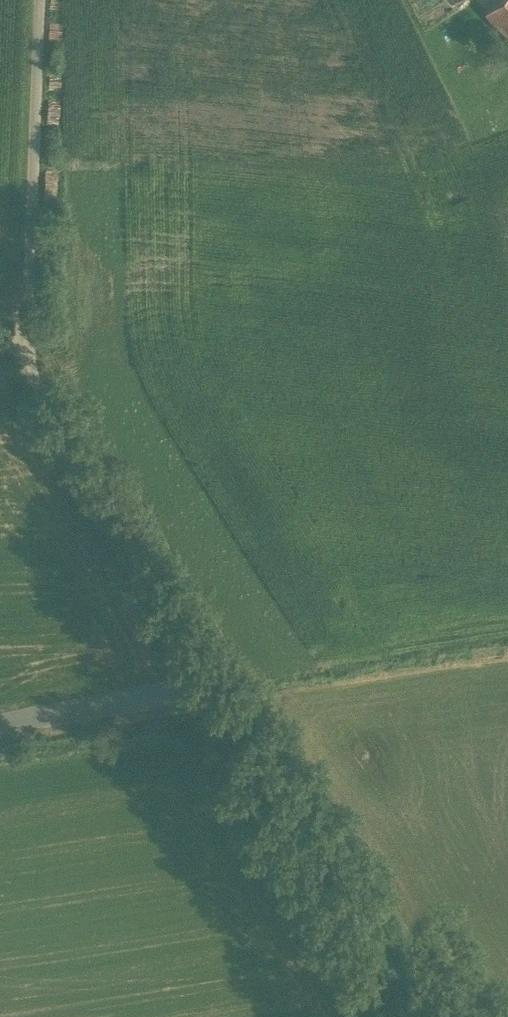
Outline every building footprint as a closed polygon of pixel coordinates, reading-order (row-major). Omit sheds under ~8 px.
[(487,8),(507,29),(507,0),(495,0),(487,8)]
